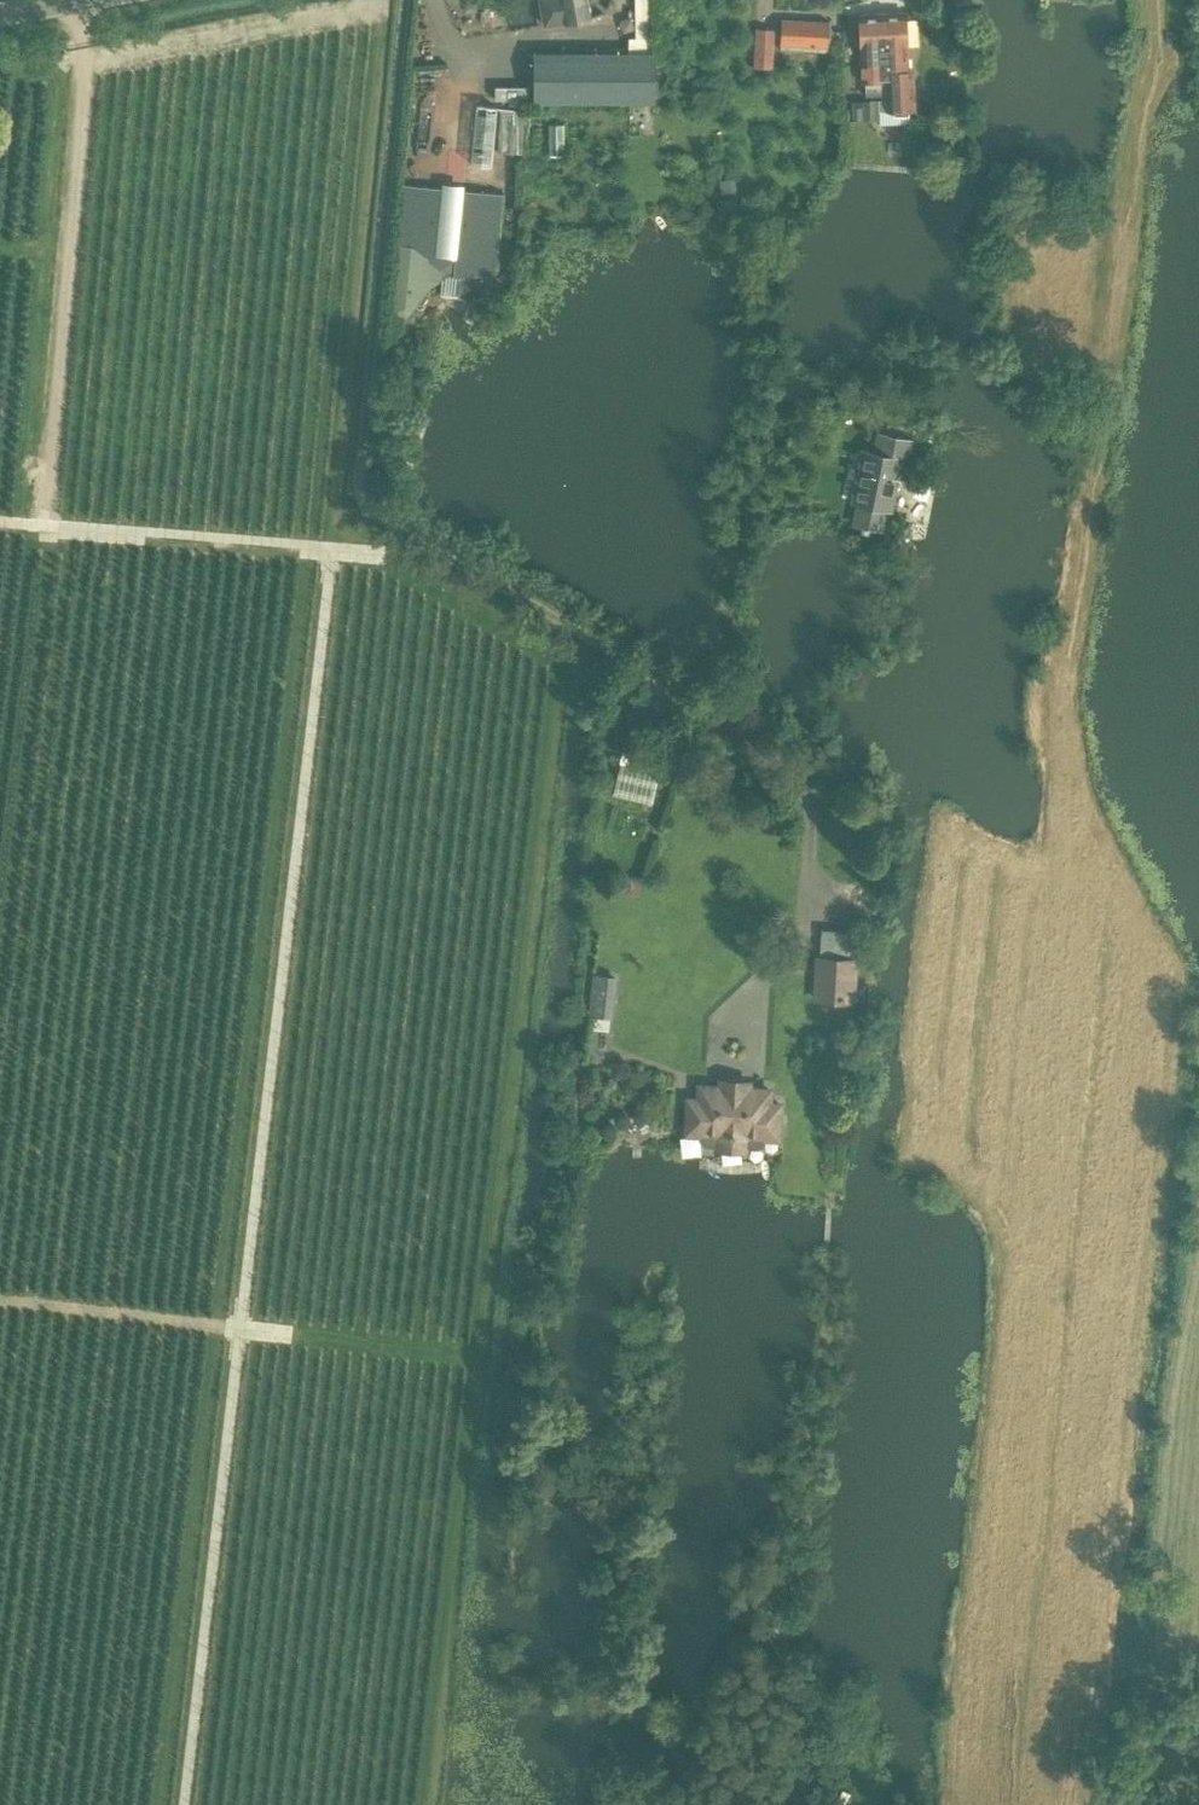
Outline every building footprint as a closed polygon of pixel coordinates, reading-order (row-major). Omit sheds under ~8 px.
[(592,14),(589,0),(543,0),(547,22),(566,19),(592,14)] [(891,118),(891,109),(909,109),(905,12),(883,13),(886,93),(886,99),(878,99),(878,118),(891,118)] [(865,94),(886,93),(883,13),(858,14),(861,81),(864,81),(865,94)] [(830,44),(831,20),(783,17),(781,41),(830,44)] [(774,69),(775,30),(756,29),(754,68),(774,69)] [(535,98),(656,98),(656,50),(535,50),(535,98)] [(528,100),(528,86),(495,86),(495,100),(528,100)] [(871,119),(870,100),(852,101),(853,120),(871,119)] [(524,149),(526,105),(476,103),(473,161),(494,162),(494,147),(524,149)] [(389,317),(406,319),(440,276),(460,278),(458,292),(497,296),(499,282),(490,282),(490,277),(495,277),(503,195),(401,185),(389,317)] [(863,450),(852,502),(858,504),(854,524),(881,529),(885,509),(891,510),(894,495),(897,477),(904,479),(911,444),(911,440),(879,434),(875,453),(863,450)] [(658,772),(663,752),(625,743),(620,763),(658,772)] [(651,804),(658,772),(620,763),(613,795),(651,804)] [(816,999),(852,1001),(855,960),(818,958),(816,999)] [(591,1012),(611,1014),(614,985),(595,983),(591,1012)] [(778,1132),(779,1104),(769,1104),(770,1090),(744,1089),(744,1088),(741,1087),(741,1088),(728,1088),(728,1087),(725,1087),(725,1088),(699,1086),(699,1100),(688,1099),(687,1127),(702,1128),(701,1139),(706,1144),(717,1144),(721,1140),(721,1138),(743,1139),(743,1142),(746,1146),(757,1147),(762,1143),(763,1131),(778,1132)]
